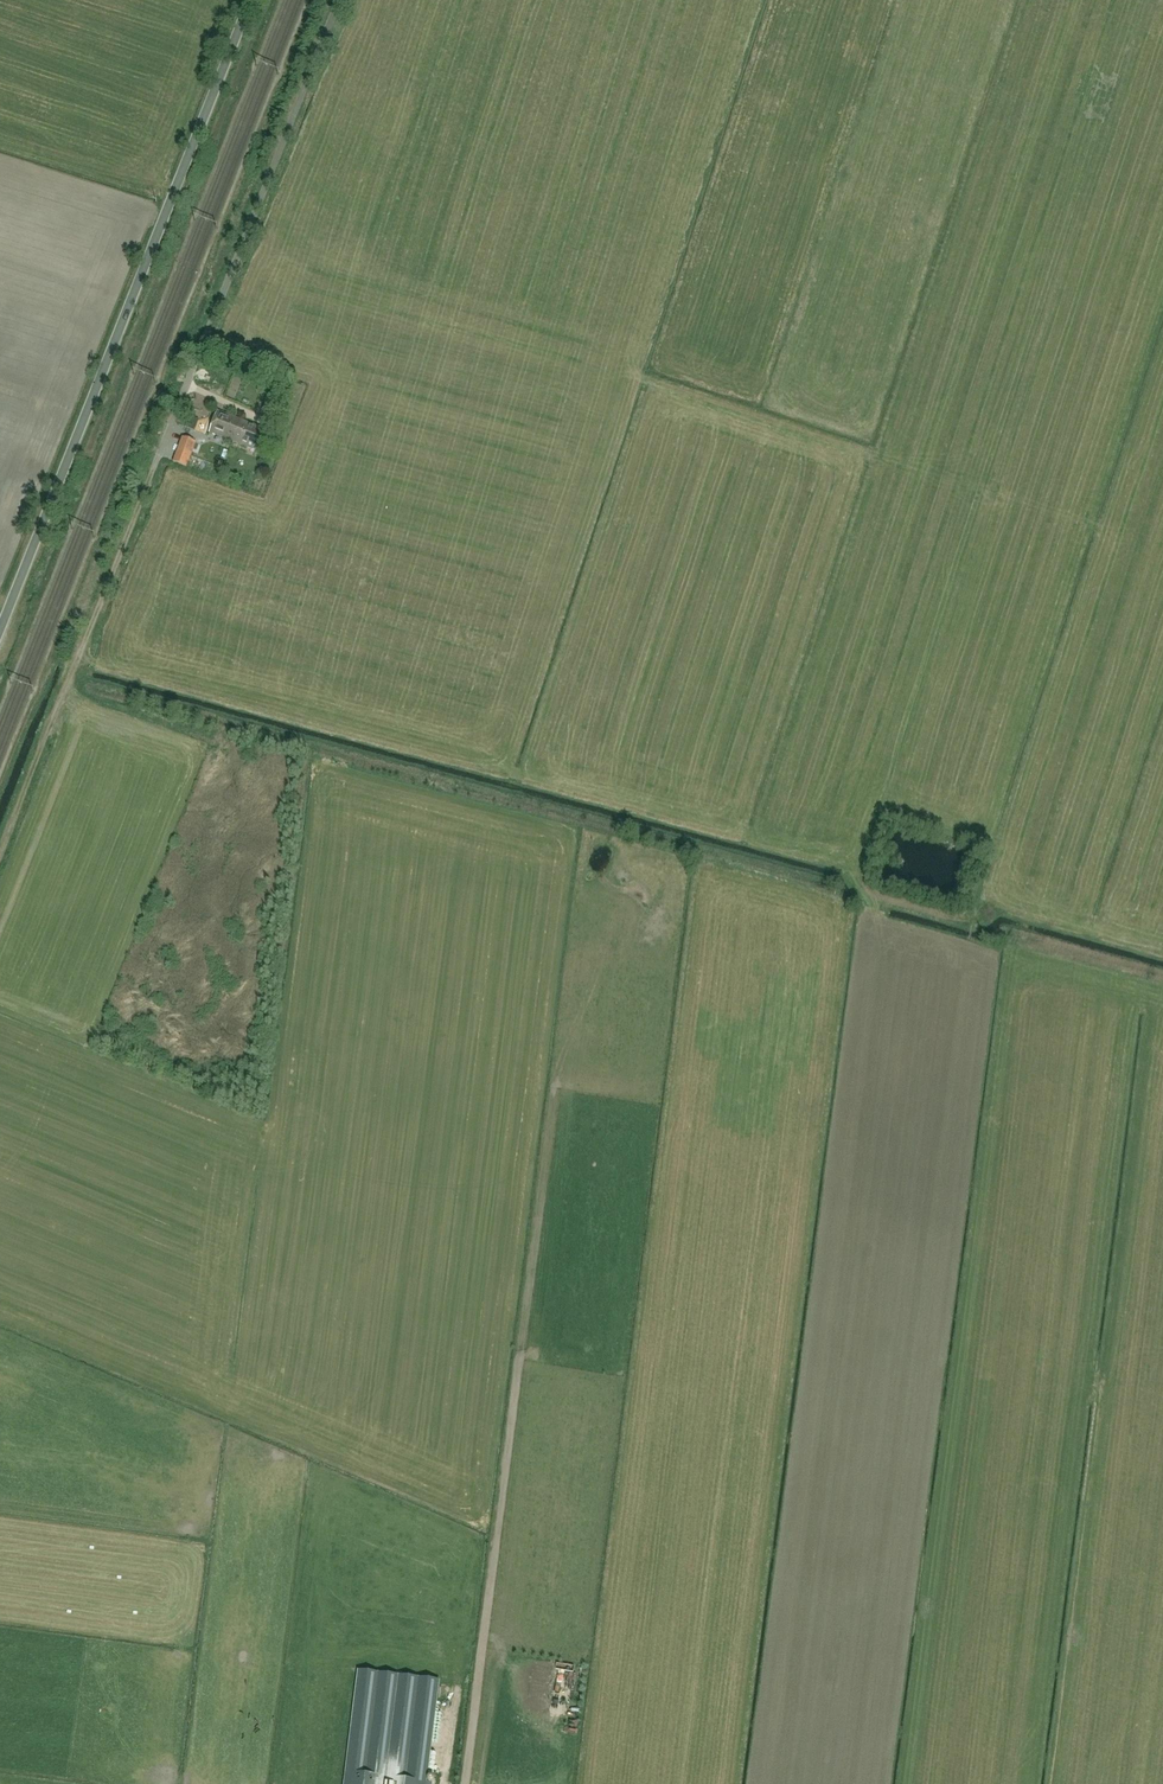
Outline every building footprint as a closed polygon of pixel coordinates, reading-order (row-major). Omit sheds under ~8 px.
[(267,395),(261,413),(271,418),(278,398),(267,395)] [(233,442),(241,420),(218,412),(210,433),(233,442)] [(198,420),(189,417),(186,426),(195,429),(198,420)] [(241,420),(233,442),(256,451),(264,429),(241,420)] [(186,467),(196,443),(183,438),(173,462),(186,467)] [(340,1783),(424,1783),(436,1695),(354,1683),(340,1783)]
